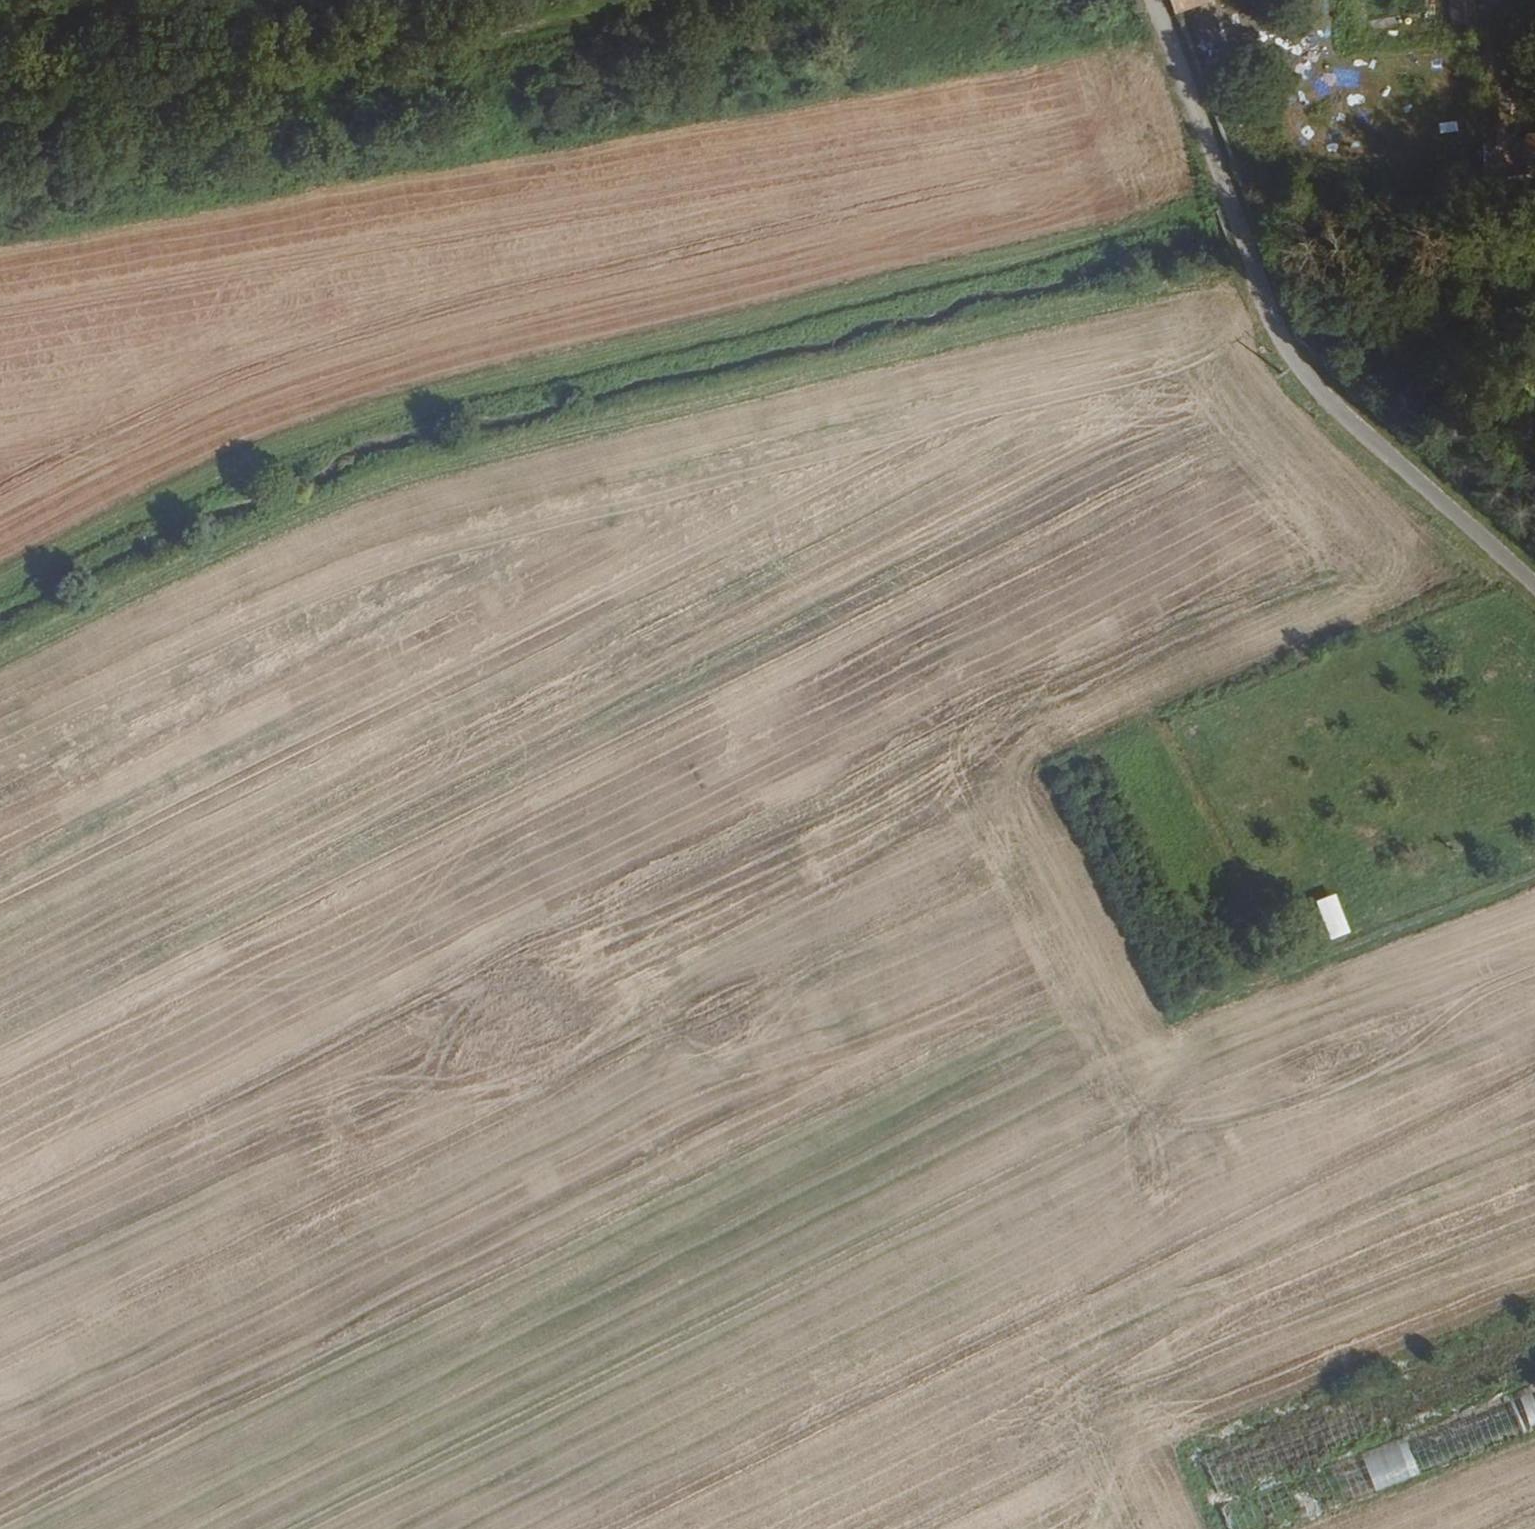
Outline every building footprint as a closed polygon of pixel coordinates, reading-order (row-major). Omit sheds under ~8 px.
[(1175,8),(1200,0),(1172,0),(1175,8)] [(1451,35),(1458,35),(1458,22),(1473,21),(1471,0),(1448,0),(1451,35)] [(1461,145),(1464,184),(1534,177),(1534,138),(1461,145)] [(1331,940),(1351,932),(1336,893),(1315,901),(1331,940)] [(1534,1430),(1534,1419),(1524,1390),(1445,1420),(1446,1422),(1427,1429),(1441,1466),(1534,1430)] [(1427,1477),(1415,1440),(1228,1500),(1237,1528),(1266,1528),(1427,1477)]
